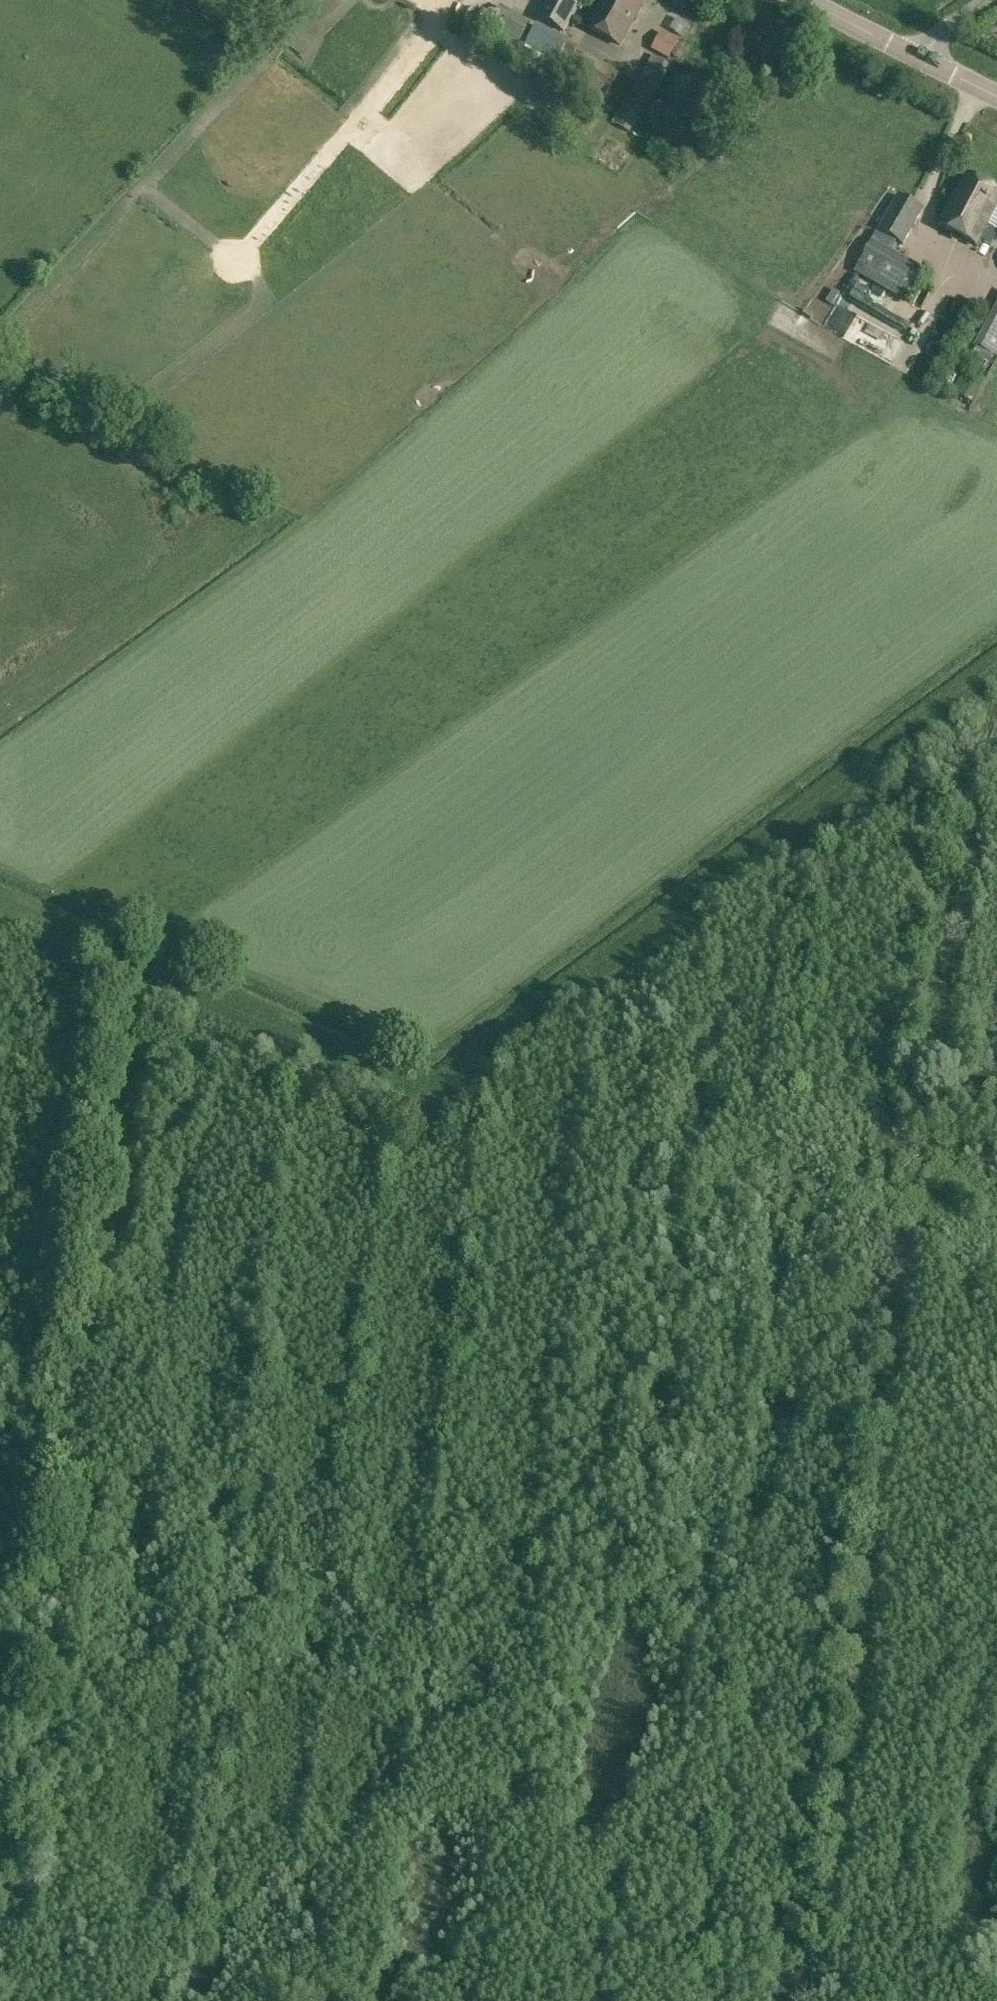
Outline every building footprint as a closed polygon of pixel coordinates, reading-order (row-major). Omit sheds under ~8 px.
[(570,18),(580,0),(549,0),(546,5),(539,19),(563,33),(570,18)] [(588,27),(620,45),(644,0),(603,0),(588,27)] [(531,24),(510,11),(499,29),(520,42),(531,24)] [(562,77),(579,48),(538,24),(521,54),(562,77)] [(667,58),(676,41),(661,35),(654,49),(667,58)] [(579,49),(579,48),(562,77),(603,101),(619,72),(579,49)] [(643,69),(616,114),(611,122),(630,133),(671,66),(653,55),(644,69),(643,69)] [(541,122),(552,130),(561,117),(550,109),(541,122)] [(988,225),(996,209),(996,192),(966,175),(938,225),(977,246),(980,240),(991,245),(996,233),(996,230),(988,225)] [(905,245),(924,209),(897,194),(877,229),(905,245)] [(908,302),(926,271),(872,239),(854,271),(908,302)] [(996,354),(996,311),(995,315),(977,347),(995,357),(996,354)]
